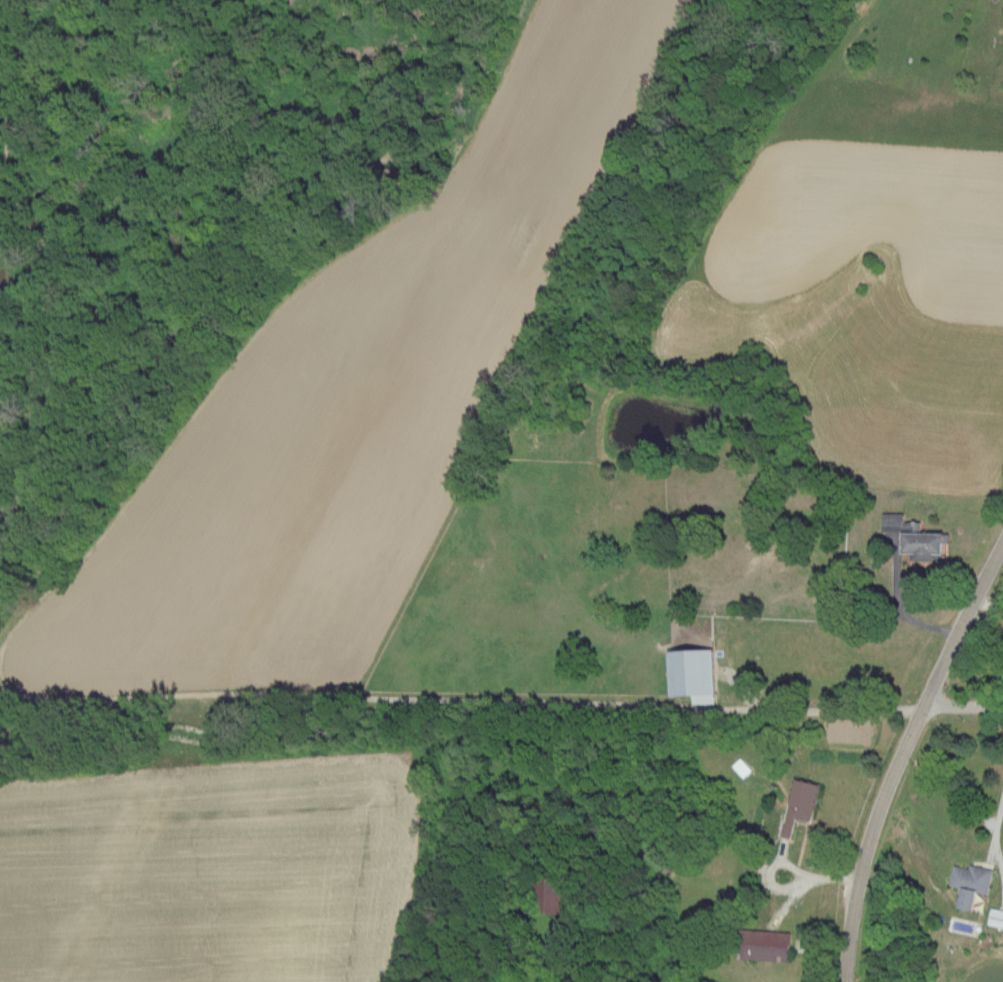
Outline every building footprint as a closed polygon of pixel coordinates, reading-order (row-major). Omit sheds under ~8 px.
[(672,648),(672,693),(695,693),(695,702),(717,702),(716,647),(672,648)] [(821,782),(795,776),(783,836),(792,837),(796,818),(812,821),(821,782)] [(975,909),(979,891),(989,893),(994,869),(955,861),(950,884),(964,887),(960,906),(975,909)] [(563,879),(542,878),(541,912),(562,913),(563,879)] [(1002,926),(1002,909),(992,907),(989,923),(1002,926)] [(793,931),(745,928),(743,958),(791,960),(793,931)]
